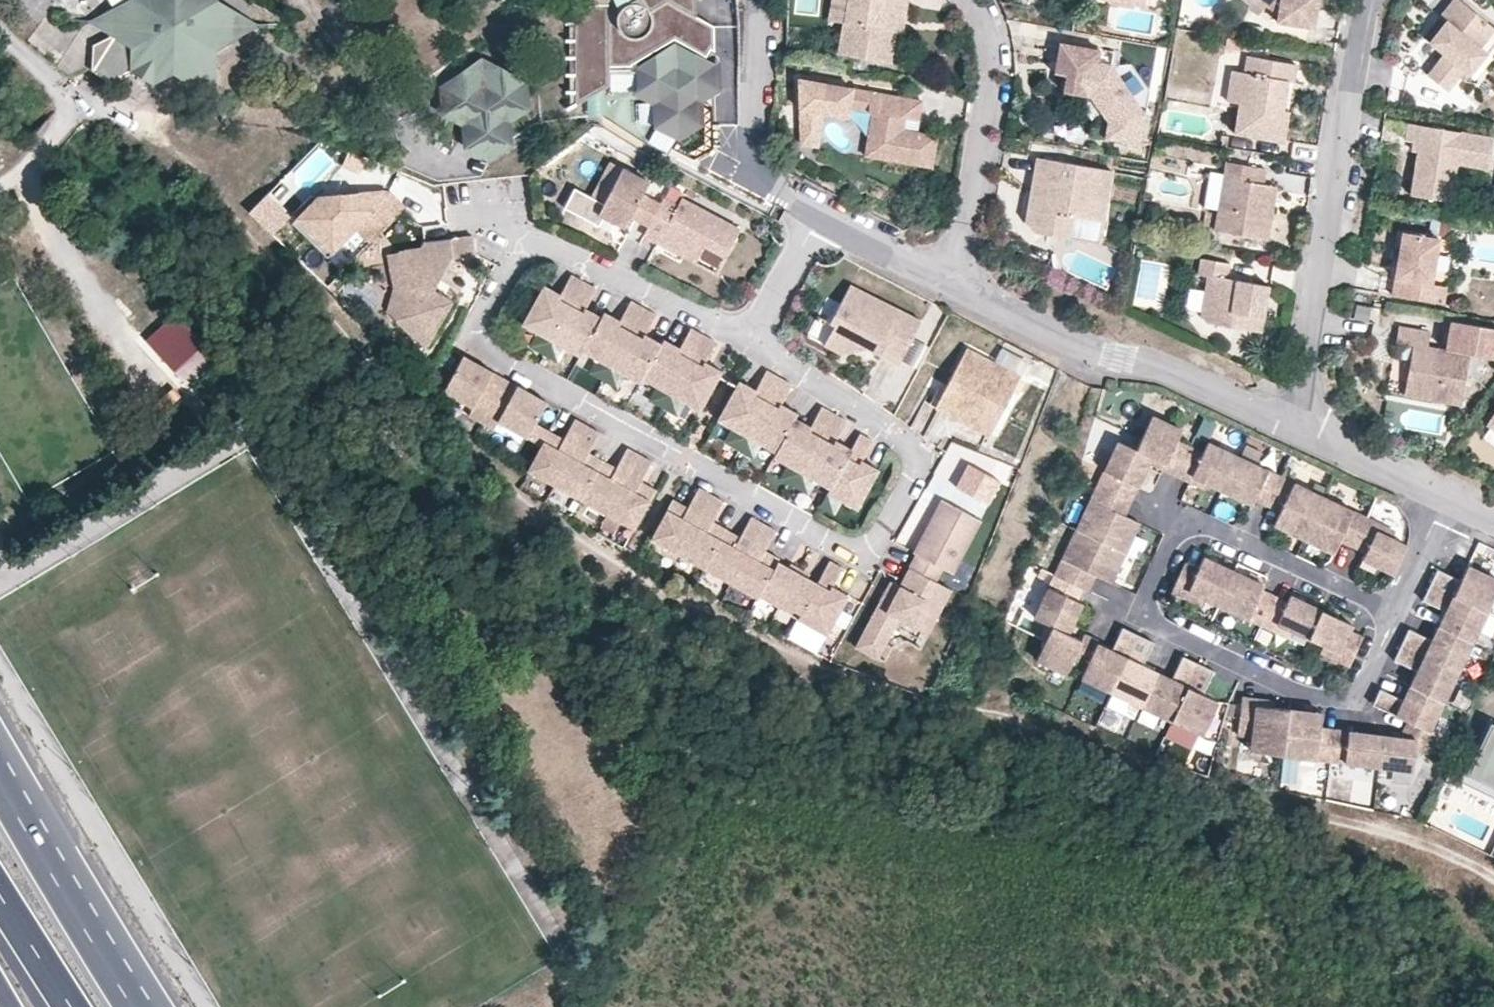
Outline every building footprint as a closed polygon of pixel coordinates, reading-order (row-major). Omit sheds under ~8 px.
[(110,56),(133,69),(136,66),(156,78),(170,70),(213,96),(217,93),(216,67),(213,66),(213,45),(233,34),(234,12),(214,0),(118,0),(122,7),(101,18),(101,22),(122,34),(110,56)] [(609,76),(609,68),(631,68),(631,66),(635,65),(675,41),(700,55),(704,47),(715,53),(715,28),(697,18),(685,12),(682,6),(693,0),(588,0),(588,7),(574,8),(575,106),(609,88),(609,76)] [(695,0),(693,0),(682,6),(685,12),(697,18),(695,0)] [(838,55),(891,65),(896,34),(901,4),(908,6),(909,0),(848,0),(838,55)] [(1277,14),(1279,2),(1269,1),(1268,0),(1257,0),(1277,14)] [(1318,0),(1268,0),(1269,1),(1279,2),(1277,14),(1276,21),(1307,26),(1310,8),(1316,9),(1318,0)] [(1446,22),(1462,2),(1459,0),(1454,0),(1440,17),(1446,22)] [(1462,2),(1446,22),(1452,27),(1436,47),(1445,54),(1428,75),(1448,91),(1465,70),(1470,75),(1487,53),(1480,48),(1493,31),(1493,27),(1462,2)] [(902,34),(908,6),(901,4),(896,34),(902,34)] [(1310,8),(1307,26),(1313,27),(1316,9),(1310,8)] [(254,24),(234,12),(233,34),(254,24)] [(1452,27),(1446,22),(1430,42),(1436,47),(1452,27)] [(1142,115),(1107,64),(1094,61),(1096,50),(1056,43),(1054,59),(1058,60),(1066,62),(1064,71),(1057,69),(1056,74),(1053,90),(1074,94),(1075,89),(1079,87),(1089,91),(1101,106),(1091,113),(1097,122),(1094,138),(1136,146),(1142,115)] [(656,122),(675,134),(695,122),(694,100),(714,88),(714,66),(675,44),(636,66),(636,68),(636,75),(636,89),(656,100),(656,122)] [(704,47),(700,55),(707,59),(711,52),(704,47)] [(133,69),(110,56),(104,66),(125,78),(133,69)] [(1297,65),(1248,56),(1245,73),(1232,70),(1227,101),(1239,104),(1234,133),(1283,142),(1289,111),(1275,108),(1277,99),(1285,100),(1285,99),(1288,81),(1294,83),(1297,65)] [(1058,60),(1057,69),(1064,71),(1066,62),(1058,60)] [(523,83),(483,64),(447,87),(449,111),(467,119),(469,142),(489,152),(505,141),(505,118),(524,106),(523,83)] [(631,68),(609,68),(609,76),(636,75),(636,68),(631,68)] [(827,85),(804,81),(800,131),(819,135),(823,115),(831,108),(849,112),(849,109),(872,113),(870,124),(877,133),(867,140),(881,160),(890,153),(897,163),(931,169),(937,137),(917,134),(916,134),(907,139),(903,130),(905,119),(919,121),(922,102),(840,87),(839,87),(838,88),(836,88),(834,89),(833,89),(832,90),(831,91),(830,91),(827,85)] [(1079,87),(1075,89),(1074,94),(1078,95),(1091,113),(1101,106),(1089,91),(1079,87)] [(1291,100),(1285,99),(1285,100),(1277,99),(1275,108),(1289,111),(1291,100)] [(849,112),(831,108),(823,115),(848,119),(849,112)] [(919,121),(905,119),(903,130),(907,139),(916,134),(917,134),(919,121)] [(1409,123),(1406,140),(1414,142),(1419,143),(1418,151),(1411,195),(1451,202),(1457,164),(1489,169),(1493,138),(1409,123)] [(819,135),(800,131),(799,146),(817,149),(819,135)] [(371,157),(352,148),(347,159),(366,167),(371,157)] [(1103,224),(1112,172),(1037,159),(1030,197),(1038,198),(1032,231),(1035,235),(1069,241),(1073,219),(1103,224)] [(1262,184),(1265,168),(1227,162),(1215,231),(1267,240),(1273,207),(1265,205),(1268,185),(1262,184)] [(654,182),(627,167),(602,213),(618,221),(635,216),(652,226),(664,204),(647,195),(654,182)] [(390,183),(367,186),(367,192),(353,194),(352,188),(326,191),(304,213),(336,246),(360,223),(374,237),(403,209),(410,201),(396,186),(390,183)] [(1277,187),(1268,185),(1265,205),(1273,207),(1277,187)] [(1026,221),(1032,231),(1038,198),(1030,197),(1026,221)] [(744,232),(685,199),(681,207),(667,199),(664,204),(652,226),(647,235),(662,243),(666,236),(703,256),(708,247),(729,259),(744,232)] [(336,246),(304,213),(299,218),(332,251),(336,246)] [(629,227),(635,216),(618,221),(629,227)] [(1441,239),(1403,233),(1392,296),(1433,303),(1436,286),(1433,286),(1441,239)] [(453,236),(428,238),(425,244),(402,252),(414,286),(398,314),(427,343),(454,297),(448,293),(435,285),(453,254),(478,251),(476,234),(475,234),(453,236)] [(703,256),(666,236),(662,243),(698,264),(703,256)] [(414,286),(402,252),(391,256),(401,286),(389,306),(398,314),(414,286)] [(1229,264),(1199,260),(1197,276),(1206,277),(1201,315),(1206,324),(1262,332),(1269,286),(1227,279),(1229,264)] [(553,338),(587,279),(575,272),(564,292),(561,296),(556,292),(558,288),(547,282),(525,322),(540,330),(552,338),(553,338)] [(589,306),(600,286),(587,279),(553,338),(566,346),(581,354),(584,348),(604,315),(594,309),(592,313),(586,310),(589,306)] [(855,284),(835,320),(839,323),(831,338),(846,347),(872,342),(889,351),(905,360),(926,323),(855,284)] [(1436,286),(1433,303),(1444,304),(1448,288),(1436,286)] [(1184,309),(1198,312),(1202,290),(1189,287),(1184,309)] [(646,307),(633,300),(623,318),(620,322),(615,319),(617,315),(607,309),(604,315),(584,348),(613,365),(646,307)] [(645,336),(648,333),(658,314),(646,307),(613,365),(641,381),(644,377),(664,342),(656,338),(653,336),(651,340),(645,336)] [(174,314),(144,341),(190,391),(220,364),(174,314)] [(835,320),(822,314),(811,334),(828,343),(831,338),(839,323),(835,320)] [(1398,327),(1396,342),(1414,345),(1407,384),(1440,390),(1439,401),(1462,405),(1471,354),(1493,358),(1493,356),(1493,328),(1451,321),(1446,350),(1428,347),(1431,332),(1398,327)] [(677,344),(666,338),(664,342),(644,377),(660,386),(673,393),(706,336),(693,329),(693,330),(683,347),(681,351),(675,348),(677,344)] [(552,338),(540,330),(532,344),(545,351),(553,338),(552,338)] [(711,369),(705,365),(708,361),(718,343),(706,336),(673,393),(686,401),(701,410),(724,371),(716,366),(713,365),(711,369)] [(566,346),(553,338),(545,351),(558,359),(566,346)] [(846,347),(831,338),(828,343),(845,353),(870,348),(886,357),(889,351),(872,342),(846,347)] [(905,360),(889,351),(886,357),(903,366),(905,360)] [(494,370),(462,352),(443,386),(474,403),(469,412),(482,419),(502,383),(490,376),(494,370)] [(1021,382),(968,352),(940,403),(974,422),(970,429),(990,439),(1021,382)] [(613,365),(600,357),(592,371),(605,378),(613,365)] [(626,373),(613,365),(605,378),(618,386),(626,373)] [(506,376),(494,370),(490,376),(502,383),(506,376)] [(781,379),(769,372),(758,390),(755,394),(750,391),(752,387),(742,381),(719,420),(734,428),(748,436),(781,379)] [(517,383),(506,376),(502,383),(513,389),(517,383)] [(793,386),(781,379),(748,436),(761,444),(776,452),(796,419),(796,418),(798,414),(788,407),(785,411),(780,408),(782,405),(793,386)] [(542,397),(517,383),(513,389),(502,383),(482,419),(494,426),(498,418),(541,442),(550,428),(545,426),(530,417),(542,397)] [(1407,384),(1405,395),(1439,401),(1440,390),(1407,384)] [(673,393),(660,386),(652,399),(666,407),(673,393)] [(679,414),(686,401),(673,393),(666,407),(679,414)] [(974,422),(940,403),(934,400),(931,407),(970,429),(974,422)] [(810,431),(804,428),(807,424),(796,418),(796,419),(776,452),(774,457),(788,465),(802,473),(835,416),(823,409),(812,427),(810,431)] [(852,450),(843,445),(841,449),(835,446),(838,442),(848,423),(835,416),(802,473),(830,489),(852,450)] [(1166,463),(1163,468),(1177,476),(1190,482),(1193,476),(1207,484),(1253,504),(1255,499),(1269,505),(1281,511),(1277,518),(1289,524),(1287,530),(1324,547),(1326,542),(1338,547),(1342,540),(1355,547),(1367,551),(1364,559),(1395,573),(1408,545),(1393,538),(1379,531),(1383,522),(1368,516),(1208,442),(1203,453),(1177,441),(1183,430),(1153,416),(1142,438),(1137,449),(1119,441),(1078,529),(1078,530),(1036,618),(1053,627),(1047,640),(1038,660),(1068,674),(1073,663),(1086,669),(1082,678),(1112,692),(1143,706),(1174,721),(1203,735),(1219,701),(1205,695),(1216,671),(1200,664),(1184,656),(1173,680),(1158,673),(1144,666),(1155,642),(1139,635),(1124,627),(1112,651),(1098,644),(1099,641),(1085,635),(1082,640),(1070,634),(1083,604),(1079,602),(1084,590),(1081,588),(1089,572),(1096,576),(1112,583),(1141,523),(1125,515),(1118,511),(1125,496),(1127,497),(1133,485),(1138,488),(1150,462),(1153,457),(1166,463)] [(559,437),(560,434),(550,428),(541,442),(527,467),(554,482),(588,424),(576,417),(564,437),(563,439),(559,437)] [(591,455),(586,453),(588,450),(600,430),(588,424),(554,482),(580,498),(603,459),(593,453),(591,455)] [(748,436),(734,428),(727,442),(740,449),(748,436)] [(883,474),(869,465),(867,469),(861,466),(863,462),(875,443),(861,435),(861,436),(852,450),(830,489),(827,494),(841,501),(861,513),(883,474)] [(761,444),(748,436),(740,449),(753,457),(761,444)] [(629,447),(617,467),(618,467),(616,470),(612,467),(613,465),(603,459),(580,498),(607,513),(641,454),(629,447)] [(644,486),(640,483),(653,461),(641,454),(607,513),(634,528),(656,489),(646,483),(644,486)] [(955,485),(987,504),(1000,483),(967,464),(955,485)] [(794,487),(802,473),(788,465),(781,478),(794,487)] [(815,481),(802,473),(794,487),(807,494),(815,481)] [(1205,488),(1207,484),(1193,476),(1190,482),(1205,488)] [(1132,499),(1138,488),(1133,485),(1127,497),(1132,499)] [(683,505),(673,499),(651,538),(678,554),(712,495),(699,488),(688,507),(686,510),(682,508),(683,505)] [(841,501),(827,494),(820,507),(833,515),(841,501)] [(703,569),(726,530),(717,524),(715,527),(711,525),(712,522),(724,502),(712,495),(678,554),(703,569)] [(1125,515),(1132,499),(1127,497),(1125,496),(1118,511),(1125,515)] [(1234,520),(1237,504),(1214,501),(1212,516),(1234,520)] [(980,525),(942,504),(926,534),(928,535),(925,541),(922,540),(913,557),(916,558),(909,572),(934,585),(941,572),(951,578),(980,525)] [(763,525),(751,518),(740,537),(738,540),(733,538),(735,535),(726,530),(703,569),(729,583),(763,525)] [(1277,518),(1275,524),(1287,530),(1289,524),(1277,518)] [(1397,529),(1383,522),(1379,531),(1393,538),(1397,529)] [(767,557),(763,554),(776,532),(763,525),(729,583),(756,599),(757,597),(777,563),(779,560),(769,554),(767,557)] [(678,554),(651,538),(647,544),(674,560),(678,554)] [(1336,553),(1338,547),(1326,542),(1324,547),(1336,553)] [(1354,624),(1292,595),(1289,602),(1263,589),(1265,585),(1205,557),(1200,569),(1186,563),(1173,591),(1187,598),(1191,590),(1205,596),(1277,630),(1279,625),(1294,632),(1309,639),(1325,646),(1339,653),(1337,658),(1351,666),(1364,636),(1351,631),(1354,624)] [(842,570),(829,562),(816,585),(796,619),(796,621),(824,637),(847,598),(835,592),(834,595),(830,592),(831,590),(842,570)] [(777,608),(796,574),(787,568),(777,563),(757,597),(777,608)] [(799,570),(789,564),(787,568),(796,574),(799,570)] [(1493,599),(1493,577),(1469,565),(1462,579),(1439,568),(1431,584),(1424,600),(1448,611),(1435,640),(1410,628),(1402,644),(1395,660),(1420,671),(1406,700),(1382,689),(1374,704),(1409,721),(1402,737),(1385,735),(1337,730),(1322,728),(1323,720),(1311,718),(1311,712),(1291,709),(1275,707),(1270,707),(1269,714),(1258,712),(1259,706),(1243,704),(1239,735),(1253,737),(1252,751),(1416,770),(1418,750),(1431,751),(1438,735),(1431,732),(1493,599)] [(809,575),(799,570),(796,574),(807,579),(809,575)] [(946,592),(909,572),(899,589),(890,585),(884,596),(888,598),(884,606),(879,604),(854,651),(875,663),(897,623),(925,639),(944,605),(940,604),(946,592)] [(1089,572),(1081,588),(1084,590),(1089,591),(1096,576),(1089,572)] [(816,585),(796,574),(777,608),(796,619),(816,585)] [(1205,596),(1191,590),(1187,598),(1201,604),(1205,596)] [(944,605),(950,594),(946,592),(940,604),(944,605)] [(888,598),(884,596),(879,604),(884,606),(888,598)] [(1291,637),(1294,632),(1279,625),(1277,630),(1291,637)] [(1339,653),(1325,646),(1322,651),(1337,658),(1339,653)] [(1270,707),(1275,707),(1275,702),(1243,698),(1243,704),(1259,706),(1270,707)] [(1489,732),(1470,771),(1493,782),(1493,735),(1489,732)] [(1280,783),(1303,783),(1303,766),(1280,766),(1280,783)]
